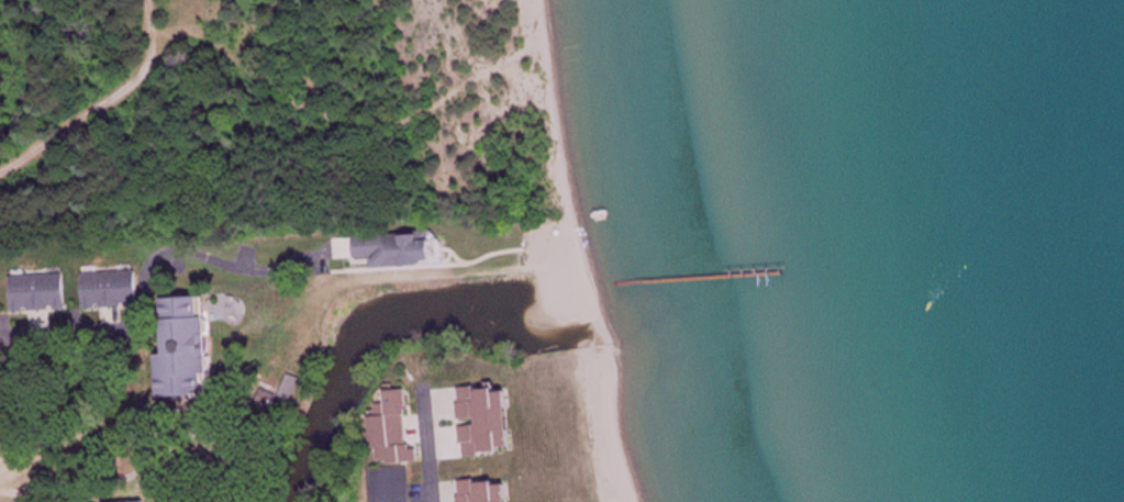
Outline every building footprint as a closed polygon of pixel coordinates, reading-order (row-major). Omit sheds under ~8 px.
[(377,268),(442,264),(440,232),(360,236),(361,259),(376,258),(377,268)] [(142,308),(141,272),(86,272),(87,309),(142,308)] [(70,311),(69,275),(14,275),(15,311),(70,311)] [(166,299),(169,356),(162,356),(164,399),(218,397),(213,296),(166,299)] [(267,385),(292,404),(307,384),(281,365),(267,385)] [(515,387),(460,389),(460,390),(438,391),(441,459),(518,455),(515,387)] [(424,463),(424,442),(417,442),(415,390),(391,391),(391,404),(374,404),(376,465),(424,463)] [(464,501),(516,501),(516,481),(464,482),(464,501)]
